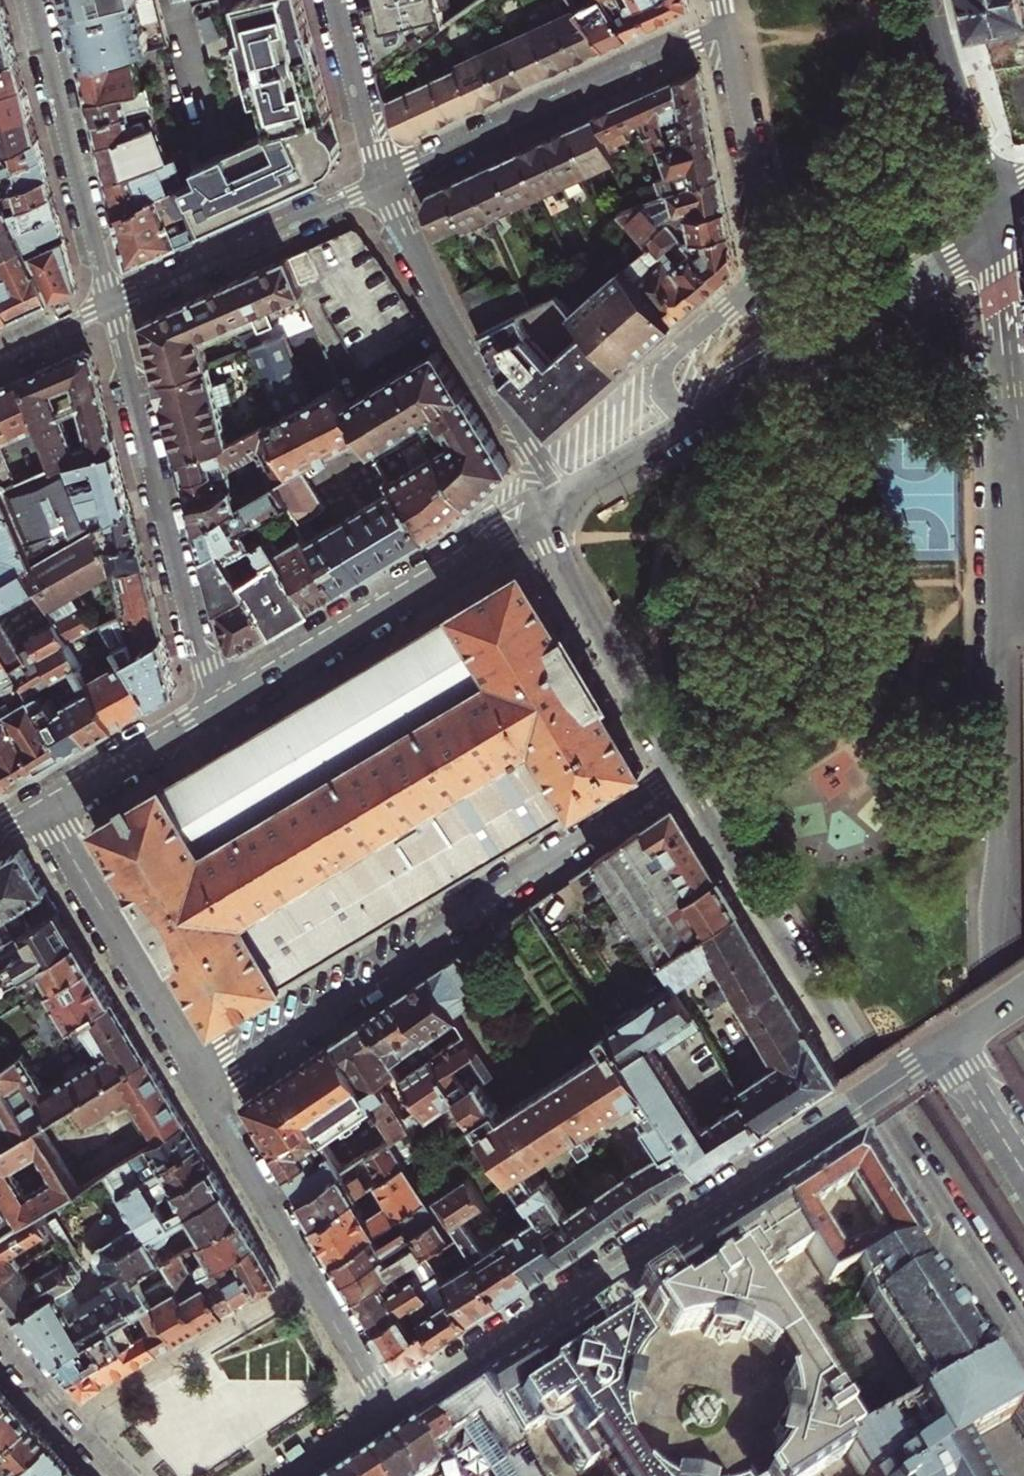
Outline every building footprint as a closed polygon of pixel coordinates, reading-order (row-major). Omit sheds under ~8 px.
[(15,39),(10,21),(5,0),(0,0),(0,43),(15,39)] [(69,16),(132,0),(64,0),(69,16)] [(151,49),(138,0),(132,0),(69,16),(75,40),(81,67),(135,54),(151,49)] [(199,4),(200,5),(214,60),(211,61),(218,90),(221,89),(224,102),(246,97),(252,119),(265,119),(271,133),(334,117),(325,82),(317,48),(305,0),(215,0),(199,4)] [(382,65),(394,62),(452,19),(447,0),(365,0),(382,65)] [(605,0),(594,0),(577,8),(607,47),(616,43),(628,37),(605,0)] [(637,6),(629,9),(624,1),(623,0),(605,0),(628,37),(639,32),(650,27),(637,6)] [(624,1),(629,9),(637,6),(649,0),(623,0),(624,1)] [(689,0),(649,0),(637,6),(650,27),(656,24),(675,16),(678,15),(685,12),(690,5),(689,0)] [(974,29),(1023,18),(1023,0),(967,0),(974,29)] [(577,8),(559,16),(579,60),(591,54),(598,51),(607,47),(577,8)] [(579,60),(559,16),(532,29),(552,72),(565,67),(579,60)] [(532,29),(508,40),(527,84),(537,79),(552,72),(532,29)] [(0,43),(0,64),(20,59),(15,39),(0,43)] [(527,84),(508,40),(482,52),(502,95),(513,90),(515,90),(527,84)] [(502,95),(482,52),(458,64),(459,67),(477,107),(488,102),(502,95)] [(95,124),(131,115),(155,109),(150,88),(144,89),(140,73),(135,54),(81,67),(83,75),(86,88),(95,124)] [(27,85),(25,80),(24,74),(20,59),(0,64),(0,92),(27,85)] [(214,88),(218,90),(211,61),(207,61),(214,88)] [(477,107),(459,67),(434,79),(452,118),(466,112),(477,107)] [(677,79),(661,86),(665,104),(705,90),(702,73),(701,68),(677,79)] [(452,118),(434,79),(408,90),(426,130),(442,123),(452,118)] [(0,92),(0,127),(33,113),(30,98),(27,85),(0,92)] [(652,151),(660,147),(670,144),(665,123),(660,106),(665,104),(661,86),(635,98),(599,114),(616,155),(626,151),(620,139),(632,134),(629,127),(645,119),(652,151)] [(417,134),(426,130),(408,90),(390,99),(398,130),(411,137),(417,134)] [(705,90),(665,104),(660,106),(665,123),(708,109),(705,94),(705,90)] [(334,117),(271,133),(265,119),(252,119),(246,97),(224,102),(233,137),(227,152),(200,164),(205,174),(187,183),(181,185),(192,208),(199,222),(201,227),(203,232),(250,210),(328,174),(346,167),(334,117)] [(708,109),(665,123),(670,144),(712,132),(709,114),(708,109)] [(40,138),(36,124),(33,113),(0,127),(0,159),(40,138)] [(583,121),(571,127),(591,172),(618,160),(616,155),(599,114),(583,121)] [(131,115),(95,124),(98,135),(101,145),(135,136),(131,115)] [(546,138),(566,183),(591,172),(571,127),(557,133),(546,138)] [(155,130),(135,136),(101,145),(106,166),(110,182),(172,157),(160,129),(155,130)] [(712,132),(670,144),(660,147),(669,175),(656,179),(662,197),(721,176),(717,154),(714,139),(712,132)] [(45,158),(42,148),(40,138),(0,159),(0,180),(45,158)] [(541,195),(566,183),(546,138),(533,144),(521,149),(541,195)] [(208,142),(193,149),(196,155),(211,149),(208,142)] [(495,161),(515,206),(541,195),(521,149),(507,156),(495,161)] [(118,214),(174,189),(166,172),(179,166),(187,183),(205,174),(200,164),(198,158),(186,164),(184,158),(188,156),(186,152),(172,157),(110,182),(116,206),(118,214)] [(0,180),(0,186),(1,189),(6,198),(49,176),(48,173),(46,164),(45,158),(0,180)] [(470,172),(491,217),(515,206),(495,161),(481,168),(470,172)] [(465,229),(491,217),(470,172),(458,178),(445,184),(463,223),(465,229)] [(9,207),(14,217),(53,193),(51,183),(49,176),(6,198),(9,207)] [(675,219),(694,215),(727,209),(723,189),(721,176),(662,197),(621,212),(648,242),(670,223),(675,219)] [(424,205),(437,235),(463,223),(445,184),(435,189),(430,191),(424,205)] [(181,185),(174,189),(118,214),(122,233),(127,250),(131,265),(203,232),(201,227),(199,222),(194,224),(187,218),(178,220),(176,215),(192,208),(181,185)] [(9,207),(6,198),(1,189),(0,189),(0,212),(9,207)] [(15,220),(21,233),(58,213),(55,200),(53,193),(14,217),(15,220)] [(0,212),(0,226),(15,220),(14,217),(9,207),(0,212)] [(694,215),(699,238),(731,232),(729,220),(727,209),(694,215)] [(22,238),(28,250),(63,231),(60,219),(58,213),(21,233),(22,238)] [(21,233),(15,220),(0,226),(0,248),(22,238),(21,233)] [(709,292),(719,283),(684,241),(670,223),(648,242),(655,250),(700,301),(709,292)] [(308,299),(319,325),(332,320),(363,371),(429,334),(408,301),(374,248),(362,229),(358,224),(343,231),(305,249),(289,256),(308,299)] [(76,288),(63,231),(28,250),(31,256),(50,300),(65,293),(76,288)] [(731,232),(699,238),(688,240),(684,241),(719,283),(727,276),(737,268),(731,232)] [(28,250),(22,238),(0,248),(0,257),(4,267),(31,256),(28,250)] [(655,250),(627,274),(673,324),(680,318),(688,311),(694,306),(700,301),(655,250)] [(40,305),(50,300),(31,256),(4,267),(8,276),(12,283),(25,312),(40,305)] [(241,278),(145,321),(160,381),(186,374),(186,371),(208,362),(204,343),(260,320),(265,332),(279,326),(273,314),(308,299),(289,256),(241,278)] [(673,324),(627,274),(620,266),(569,312),(585,329),(621,371),(651,345),(673,324)] [(14,318),(15,317),(19,315),(25,312),(12,283),(8,276),(3,278),(0,280),(0,288),(0,324),(14,318)] [(488,279),(461,291),(467,304),(494,292),(488,279)] [(474,319),(525,295),(519,281),(494,292),(467,304),(474,318),(474,319)] [(531,308),(525,295),(474,319),(480,332),(482,335),(519,315),(531,308)] [(608,383),(621,371),(585,329),(550,359),(529,332),(519,315),(482,335),(506,379),(550,435),(608,383)] [(253,349),(264,380),(278,418),(341,386),(343,384),(319,325),(253,349)] [(113,436),(100,383),(92,354),(83,349),(31,373),(21,378),(60,466),(72,463),(117,451),(113,436)] [(370,437),(374,445),(426,417),(434,434),(457,421),(466,437),(443,451),(472,503),(490,487),(511,468),(489,432),(484,424),(459,382),(440,352),(350,402),(370,437)] [(186,374),(160,381),(165,401),(175,439),(179,456),(222,446),(224,446),(227,444),(213,383),(208,362),(186,371),(186,374)] [(3,491),(34,564),(94,529),(72,463),(60,466),(21,378),(14,381),(0,388),(0,484),(3,491)] [(370,437),(350,402),(341,386),(278,418),(267,424),(294,474),(277,483),(289,502),(304,528),(330,512),(308,472),(370,437)] [(82,407),(80,400),(59,409),(62,415),(82,407)] [(472,503),(443,451),(434,434),(426,417),(374,445),(380,456),(383,461),(427,438),(436,455),(393,479),(398,486),(427,537),(449,523),(472,503)] [(194,516),(197,527),(246,500),(257,517),(258,520),(289,502),(277,483),(294,474),(267,424),(227,444),(224,446),(222,446),(225,460),(227,470),(227,475),(229,482),(235,481),(232,468),(258,455),(271,480),(237,499),(235,494),(232,494),(230,488),(217,498),(191,504),(194,516)] [(222,446),(179,456),(182,468),(185,481),(211,476),(211,478),(221,476),(227,475),(227,470),(217,472),(214,462),(225,460),(222,446)] [(129,497),(117,451),(72,463),(94,529),(132,507),(129,497)] [(211,476),(185,481),(188,493),(191,504),(217,498),(230,488),(229,483),(226,484),(225,487),(223,488),(221,476),(211,478),(211,476)] [(1,551),(2,554),(0,556),(0,585),(26,569),(34,564),(3,491),(0,484),(0,549),(1,551)] [(343,519),(310,539),(340,590),(361,577),(372,570),(413,546),(427,537),(398,486),(343,519)] [(200,540),(204,554),(220,545),(227,556),(258,539),(266,534),(263,528),(248,537),(242,526),(257,517),(246,500),(197,527),(200,540)] [(94,529),(102,554),(141,543),(136,525),(132,507),(94,529)] [(109,575),(102,554),(94,529),(34,564),(26,569),(40,592),(43,598),(48,607),(58,624),(68,641),(116,723),(131,714),(153,701),(128,660),(135,656),(109,575)] [(307,534),(277,552),(310,608),(326,598),(340,590),(310,539),(307,534)] [(102,554),(109,575),(146,564),(144,553),(141,543),(102,554)] [(239,576),(247,590),(272,630),(291,619),(310,608),(277,552),(272,544),(253,555),(259,564),(239,576)] [(247,590),(239,576),(227,556),(220,545),(204,554),(206,563),(218,609),(247,590)] [(160,617),(146,564),(109,575),(135,656),(165,637),(160,617)] [(21,641),(4,613),(40,592),(26,569),(0,585),(0,643),(5,651),(21,641)] [(518,573),(519,575),(502,585),(502,583),(497,586),(498,588),(489,593),(481,598),(480,596),(476,598),(477,600),(461,610),(459,608),(454,611),(455,612),(436,623),(391,650),(348,676),(292,710),(204,763),(168,785),(167,784),(162,787),(163,789),(147,799),(145,796),(141,799),(142,801),(126,811),(125,809),(119,812),(121,814),(105,823),(104,821),(96,826),(100,832),(102,830),(117,854),(120,859),(124,867),(122,868),(125,873),(127,871),(137,887),(135,888),(136,890),(134,891),(137,897),(138,896),(148,912),(146,913),(150,919),(152,918),(154,922),(156,926),(161,934),(159,935),(162,940),(164,938),(174,955),(172,956),(175,961),(177,959),(178,962),(180,960),(189,976),(187,977),(191,983),(193,982),(195,985),(198,989),(202,997),(200,998),(203,1003),(206,1002),(214,1017),(212,1018),(216,1026),(223,1021),(222,1020),(236,1012),(237,1013),(242,1010),(241,1009),(258,998),(259,999),(264,996),(263,995),(278,986),(279,988),(284,985),(283,984),(287,981),(287,979),(301,971),(302,973),(310,968),(309,966),(321,959),(322,960),(331,955),(330,954),(341,947),(342,948),(350,944),(349,942),(362,934),(363,936),(371,931),(370,929),(382,922),(383,923),(392,918),(391,916),(403,909),(404,911),(412,906),(410,904),(425,896),(426,897),(434,892),(433,890),(437,888),(439,887),(443,884),(445,886),(454,880),(452,878),(465,871),(465,873),(474,868),(473,866),(485,859),(486,861),(494,855),(494,854),(505,847),(506,849),(514,844),(513,842),(525,834),(526,836),(537,829),(536,828),(546,821),(547,823),(556,818),(555,816),(568,808),(569,809),(573,806),(574,808),(580,805),(579,804),(594,795),(595,796),(600,793),(599,792),(615,782),(616,783),(622,780),(620,778),(636,769),(638,772),(644,769),(639,762),(638,763),(603,706),(605,705),(604,703),(609,700),(605,694),(604,695),(600,689),(595,681),(597,680),(593,673),(591,674),(583,660),(584,659),(581,653),(578,654),(569,639),(571,638),(567,632),(563,634),(562,633),(560,635),(554,625),(551,620),(553,618),(550,613),(548,614),(538,598),(541,597),(538,592),(536,594),(526,578),(529,576),(524,569),(518,573)] [(265,635),(272,630),(247,590),(218,609),(227,649),(235,653),(244,647),(265,635)] [(68,641),(58,624),(31,641),(36,648),(41,657),(68,641)] [(173,665),(165,637),(135,656),(128,660),(153,701),(167,692),(178,686),(173,665)] [(45,682),(28,653),(21,641),(5,651),(28,692),(45,682)] [(98,733),(116,723),(68,641),(41,657),(53,677),(70,705),(90,738),(98,733)] [(10,705),(44,766),(54,760),(64,754),(28,692),(5,651),(0,643),(0,688),(10,705)] [(36,648),(28,653),(45,682),(53,677),(41,657),(36,648)] [(45,682),(28,692),(64,754),(72,749),(81,744),(65,717),(63,718),(60,712),(54,701),(52,700),(51,701),(48,696),(44,695),(40,697),(38,695),(49,688),(45,682)] [(44,766),(10,705),(4,709),(38,769),(44,766)] [(70,705),(60,712),(63,718),(65,717),(81,744),(90,738),(70,705)] [(4,709),(0,711),(0,762),(13,784),(27,776),(38,769),(4,709)] [(13,784),(0,762),(0,792),(13,784)] [(688,826),(676,806),(637,832),(596,862),(640,927),(719,877),(706,855),(688,826)] [(25,848),(0,863),(0,901),(19,932),(61,908),(42,876),(25,848)] [(529,909),(557,951),(570,942),(558,925),(606,893),(589,869),(529,909)] [(661,960),(739,911),(731,897),(719,877),(640,927),(661,960)] [(0,901),(0,944),(19,932),(0,901)] [(79,939),(70,923),(61,908),(19,932),(0,944),(0,987),(27,971),(42,961),(79,939)] [(661,960),(677,985),(715,961),(726,979),(780,1064),(742,1088),(748,1098),(767,1128),(808,1102),(841,1080),(806,1023),(762,949),(739,911),(661,960)] [(51,987),(93,962),(86,950),(79,939),(42,961),(27,971),(37,988),(47,982),(42,975),(46,974),(50,980),(48,982),(49,984),(51,987)] [(479,984),(459,956),(433,974),(459,1013),(475,1002),(468,992),(479,984)] [(73,1023),(114,997),(110,991),(99,971),(93,962),(51,987),(73,1023)] [(459,1013),(433,974),(418,984),(399,997),(428,1039),(453,1023),(457,1029),(466,1023),(459,1013)] [(736,1079),(742,1088),(780,1064),(726,979),(718,985),(765,1061),(736,1079)] [(49,984),(48,982),(47,982),(37,988),(39,991),(49,984)] [(701,1024),(677,985),(610,1029),(628,1055),(656,1037),(664,1049),(701,1024)] [(124,1071),(149,1055),(125,1015),(114,997),(73,1023),(81,1035),(85,1032),(100,1055),(111,1048),(124,1071)] [(428,1039),(399,997),(383,1008),(367,1019),(399,1068),(408,1062),(404,1055),(418,1046),(423,1052),(432,1046),(428,1039)] [(399,1068),(367,1019),(352,1030),(337,1040),(341,1045),(381,1107),(398,1134),(409,1127),(430,1114),(424,1104),(406,1115),(383,1078),(399,1068)] [(511,1237),(537,1278),(585,1247),(662,1196),(701,1171),(628,1055),(610,1029),(601,1035),(607,1047),(503,1113),(482,1079),(496,1071),(466,1023),(457,1029),(459,1033),(450,1039),(453,1043),(437,1054),(432,1046),(423,1052),(428,1060),(413,1069),(408,1062),(399,1068),(424,1104),(430,1114),(409,1127),(410,1130),(415,1127),(421,1136),(430,1130),(425,1121),(432,1116),(434,1120),(466,1099),(478,1117),(514,1172),(533,1160),(544,1153),(556,1145),(579,1131),(583,1136),(584,1136),(588,1141),(597,1135),(590,1125),(610,1112),(622,1104),(633,1097),(642,1092),(652,1109),(643,1114),(665,1151),(614,1183),(609,1176),(606,1175),(590,1185),(589,1190),(594,1197),(567,1214),(545,1179),(532,1188),(526,1179),(521,1182),(543,1217),(511,1237)] [(628,1055),(701,1171),(737,1148),(767,1128),(748,1098),(710,1123),(664,1049),(656,1037),(628,1055)] [(268,1088),(245,1103),(275,1152),(317,1125),(326,1140),(329,1144),(344,1133),(363,1120),(381,1107),(341,1045),(337,1040),(318,1053),(301,1065),(268,1088)] [(23,1053),(0,1068),(0,1073),(32,1127),(40,1122),(70,1104),(124,1071),(111,1048),(100,1055),(86,1064),(85,1063),(79,1061),(66,1069),(65,1074),(66,1076),(45,1089),(23,1053)] [(158,1139),(187,1121),(162,1078),(149,1055),(124,1071),(70,1104),(82,1123),(130,1094),(158,1139)] [(32,1127),(0,1073),(0,1107),(0,1108),(3,1106),(7,1113),(0,1118),(0,1147),(32,1127)] [(652,1109),(642,1092),(633,1097),(643,1114),(652,1109)] [(622,1104),(610,1112),(615,1120),(627,1112),(622,1104)] [(363,1120),(344,1133),(346,1135),(352,1131),(353,1132),(361,1127),(360,1126),(365,1122),(363,1120)] [(193,1131),(187,1121),(158,1139),(132,1155),(144,1176),(200,1143),(193,1131)] [(41,1210),(80,1186),(40,1122),(32,1127),(0,1147),(0,1234),(41,1210)] [(317,1125),(275,1152),(284,1167),(289,1175),(319,1156),(314,1148),(326,1140),(317,1125)] [(826,1282),(853,1272),(906,1250),(923,1243),(863,1136),(823,1163),(776,1193),(806,1246),(826,1282)] [(398,1170),(408,1162),(393,1138),(368,1154),(383,1179),(398,1170)] [(158,1198),(214,1165),(207,1155),(200,1143),(144,1176),(158,1198)] [(562,1154),(556,1145),(544,1153),(549,1162),(562,1154)] [(130,1316),(133,1320),(136,1318),(139,1316),(136,1312),(156,1300),(139,1270),(126,1247),(171,1221),(158,1198),(144,1176),(132,1155),(109,1169),(122,1189),(119,1191),(139,1223),(105,1243),(102,1247),(101,1254),(120,1285),(120,1291),(79,1316),(59,1291),(21,1318),(39,1339),(56,1357),(82,1342),(94,1336),(130,1316)] [(319,1156),(289,1175),(296,1188),(302,1197),(344,1169),(335,1155),(323,1163),(319,1156)] [(545,1179),(533,1160),(514,1172),(521,1182),(526,1179),(532,1188),(545,1179)] [(338,1258),(379,1231),(406,1214),(431,1199),(408,1162),(398,1170),(383,1179),(380,1182),(392,1200),(377,1210),(366,1191),(317,1222),(327,1240),(338,1258)] [(171,1221),(227,1188),(221,1177),(214,1165),(158,1198),(171,1221)] [(310,1211),(317,1222),(366,1191),(375,1185),(366,1170),(357,1176),(350,1166),(344,1169),(302,1197),(310,1211)] [(479,1259),(505,1299),(520,1289),(537,1278),(511,1237),(510,1236),(490,1249),(466,1215),(488,1202),(471,1176),(440,1196),(461,1231),(469,1244),(479,1259)] [(206,1235),(242,1213),(236,1202),(227,1188),(171,1221),(126,1247),(139,1270),(164,1261),(152,1241),(156,1238),(162,1240),(171,1234),(172,1229),(193,1215),(206,1235)] [(806,1246),(776,1193),(730,1223),(645,1278),(638,1282),(653,1304),(649,1307),(657,1319),(661,1317),(673,1334),(681,1331),(687,1330),(695,1328),(706,1328),(704,1334),(709,1335),(708,1337),(733,1343),(734,1342),(738,1343),(741,1335),(746,1338),(752,1343),(758,1347),(761,1350),(767,1356),(774,1351),(789,1340),(752,1282),(763,1274),(767,1278),(780,1269),(778,1265),(806,1246)] [(379,1231),(338,1258),(344,1268),(348,1276),(390,1250),(442,1217),(431,1199),(406,1214),(413,1227),(387,1242),(379,1231)] [(0,1234),(0,1280),(23,1265),(14,1253),(46,1234),(53,1245),(60,1241),(41,1210),(0,1234)] [(236,1252),(258,1239),(250,1227),(242,1213),(206,1235),(166,1260),(180,1284),(204,1271),(218,1263),(227,1257),(236,1252)] [(390,1250),(348,1276),(354,1286),(361,1296),(390,1276),(452,1234),(442,1217),(390,1250)] [(261,1292),(282,1280),(271,1261),(258,1239),(236,1252),(244,1266),(261,1292)] [(0,1280),(0,1294),(7,1303),(21,1318),(59,1291),(77,1278),(78,1276),(79,1274),(79,1272),(78,1270),(60,1241),(53,1245),(48,1249),(59,1265),(34,1280),(23,1265),(0,1280)] [(939,1302),(906,1250),(853,1272),(863,1292),(873,1286),(882,1299),(871,1306),(926,1400),(980,1367),(974,1358),(939,1302)] [(430,1324),(440,1340),(459,1328),(475,1318),(458,1294),(447,1279),(428,1253),(414,1263),(421,1275),(432,1291),(415,1303),(430,1324)] [(218,1263),(243,1303),(251,1298),(261,1292),(244,1266),(241,1268),(239,1265),(234,1268),(227,1257),(218,1263)] [(458,1294),(475,1318),(492,1307),(505,1299),(479,1259),(447,1279),(458,1294)] [(209,1280),(228,1312),(235,1307),(243,1303),(218,1263),(204,1271),(209,1280)] [(390,1276),(361,1296),(371,1313),(379,1326),(415,1303),(432,1291),(421,1275),(398,1289),(390,1276)] [(209,1280),(206,1281),(203,1283),(222,1315),(225,1313),(228,1312),(209,1280)] [(185,1294),(203,1326),(208,1323),(214,1320),(222,1315),(203,1283),(185,1294)] [(156,1300),(179,1340),(192,1332),(203,1326),(185,1294),(180,1286),(156,1300)] [(627,1321),(613,1299),(605,1304),(482,1384),(495,1405),(498,1404),(518,1439),(546,1421),(581,1473),(593,1465),(624,1445),(622,1439),(619,1430),(617,1422),(617,1414),(618,1412),(625,1413),(626,1409),(628,1410),(635,1384),(632,1383),(634,1378),(626,1376),(628,1371),(630,1367),(637,1358),(641,1355),(646,1351),(635,1334),(639,1331),(631,1319),(627,1321)] [(148,1331),(160,1350),(170,1345),(179,1340),(156,1300),(136,1312),(139,1316),(145,1313),(154,1328),(148,1331)] [(415,1303),(379,1326),(385,1337),(392,1349),(430,1324),(415,1303)] [(82,1387),(87,1393),(153,1355),(141,1335),(137,1328),(132,1331),(127,1323),(133,1320),(130,1316),(94,1336),(106,1356),(100,1360),(89,1345),(85,1347),(82,1342),(56,1357),(65,1368),(82,1387)] [(137,1328),(141,1335),(153,1355),(158,1352),(160,1350),(148,1331),(139,1316),(136,1318),(133,1320),(137,1328)] [(397,1357),(402,1365),(440,1340),(430,1324),(392,1349),(397,1357)] [(807,1365),(789,1340),(774,1351),(791,1375),(807,1365)] [(807,1365),(791,1375),(784,1380),(786,1385),(788,1388),(788,1390),(790,1395),(790,1397),(791,1403),(791,1405),(791,1412),(784,1410),(783,1415),(782,1415),(776,1441),(778,1441),(777,1447),(784,1448),(781,1455),(778,1462),(774,1467),(772,1470),(766,1475),(811,1475),(851,1451),(849,1446),(858,1441),(807,1365)] [(980,1367),(926,1400),(858,1441),(849,1446),(851,1451),(862,1475),(973,1475),(957,1449),(1002,1422),(1013,1440),(1022,1435),(980,1367)] [(0,1380),(0,1411),(16,1398),(9,1390),(0,1380)] [(482,1384),(454,1401),(398,1438),(382,1448),(398,1475),(428,1475),(432,1473),(421,1455),(447,1438),(446,1437),(469,1422),(478,1436),(486,1431),(505,1460),(498,1464),(506,1475),(539,1475),(518,1439),(498,1404),(495,1405),(482,1384)] [(35,1419),(26,1410),(16,1398),(0,1411),(0,1450),(35,1419)] [(0,1450),(0,1453),(18,1473),(54,1441),(44,1430),(35,1419),(0,1450)] [(74,1464),(65,1453),(54,1441),(18,1473),(15,1475),(61,1475),(74,1464)] [(624,1445),(593,1465),(600,1475),(635,1475),(642,1472),(624,1445)] [(357,1464),(365,1475),(398,1475),(382,1448),(370,1456),(357,1464)] [(84,1475),(74,1464),(61,1475),(85,1475),(84,1475)] [(339,1475),(365,1475),(357,1464),(345,1472),(339,1475)]
